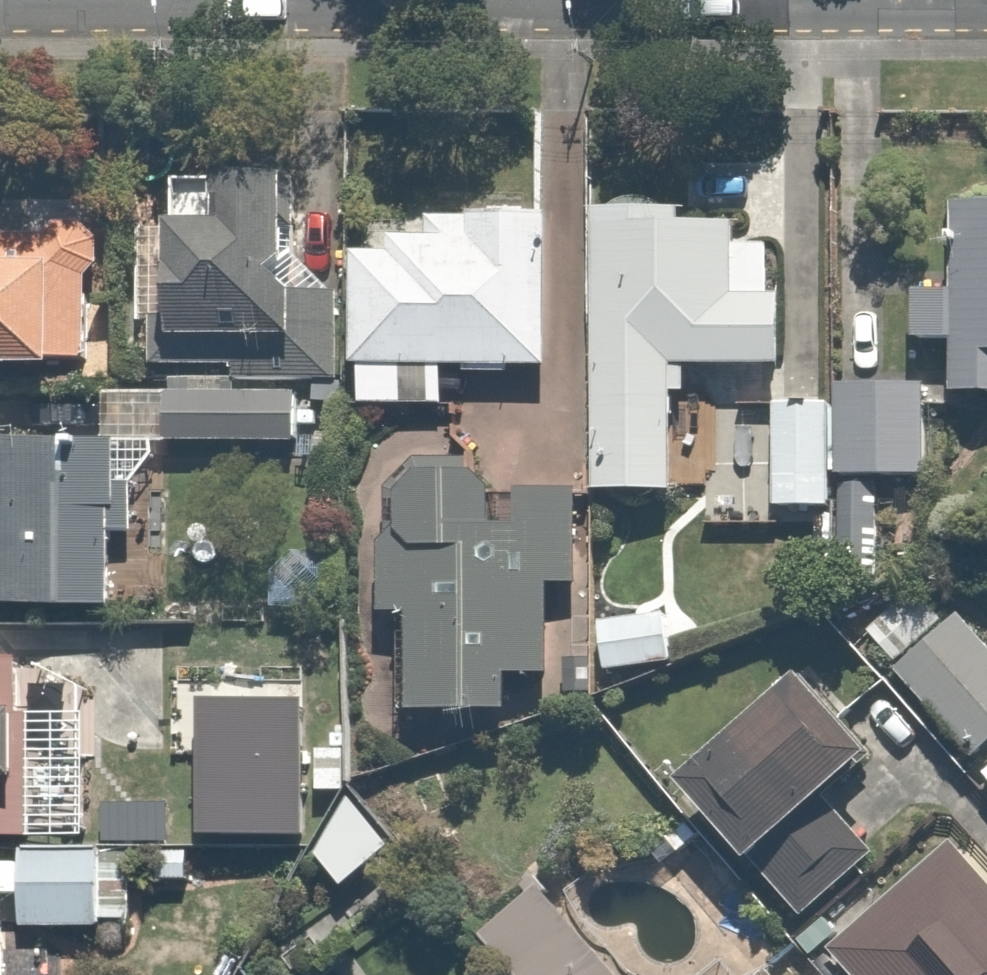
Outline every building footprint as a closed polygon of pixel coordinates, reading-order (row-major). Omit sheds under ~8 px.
[(322,194),(257,192),(255,248),(197,246),(193,352),(317,356),(322,194)] [(980,208),(974,291),(925,288),(921,348),(964,351),(961,401),(986,403),(986,209),(980,208)] [(571,221),(439,212),(437,236),(409,235),(407,263),(375,261),(365,409),(459,415),(462,371),(561,377),(571,221)] [(706,214),(610,214),(607,503),(686,504),(687,376),(805,377),(805,309),(794,309),(794,259),(759,258),(759,238),(706,237),(706,214)] [(0,244),(0,395),(101,400),(109,249),(0,244)] [(848,389),(847,413),(842,481),(933,488),(940,396),(848,389)] [(319,400),(176,405),(178,438),(320,433),(319,400)] [(842,481),(847,413),(782,408),(774,513),(839,518),(842,481)] [(0,446),(0,620),(127,625),(134,452),(0,446)] [(518,478),(423,474),(420,548),(396,547),(392,630),(429,632),(425,721),(521,725),(523,684),(573,686),(577,590),(597,591),(602,498),(541,495),(539,536),(515,535),(518,478)] [(913,678),(986,758),(986,640),(971,623),(913,678)] [(303,641),(116,635),(115,672),(201,674),(199,731),(301,734),(303,641)] [(0,668),(0,849),(48,851),(55,670),(0,668)] [(826,687),(705,796),(829,935),(896,875),(849,822),(903,773),(826,687)] [(378,822),(332,869),(366,902),(412,856),(378,822)] [(841,956),(856,974),(986,974),(986,873),(971,853),(841,956)] [(139,869),(45,863),(40,939),(134,945),(139,869)] [(495,934),(523,974),(696,974),(675,945),(635,972),(573,881),(495,934)] [(25,965),(27,925),(0,924),(0,974),(58,974),(58,967),(25,965)] [(763,974),(817,974),(793,949),(763,974)]
